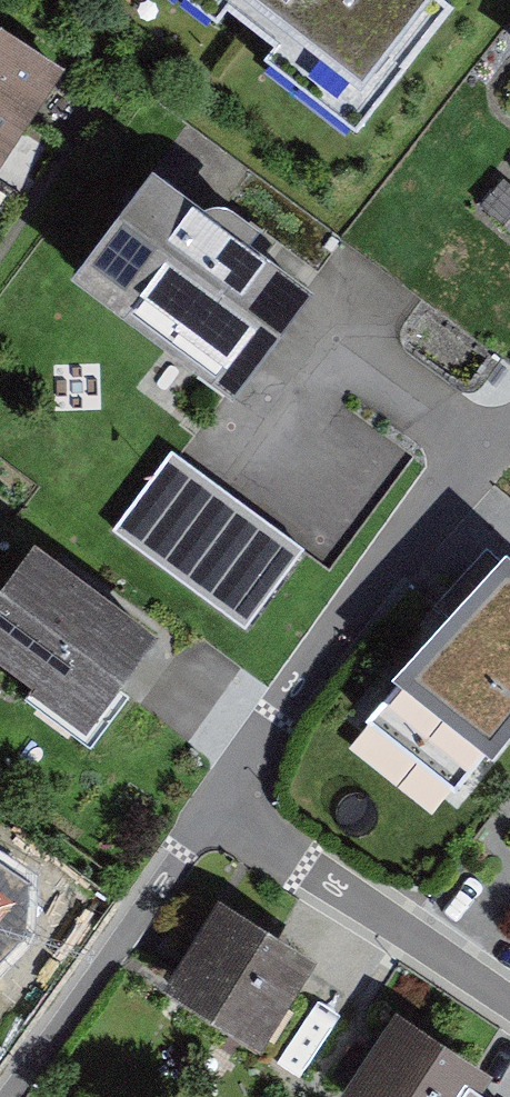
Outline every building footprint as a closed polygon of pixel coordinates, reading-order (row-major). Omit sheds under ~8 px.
[(363,109),(445,0),(217,0),(363,109)] [(28,127),(60,77),(0,39),(0,110),(28,127)] [(28,127),(0,110),(0,170),(28,127)] [(303,305),(155,192),(86,283),(233,396),(303,305)] [(173,463),(121,531),(243,622),(294,555),(173,463)] [(405,672),(490,741),(509,716),(509,564),(500,555),(405,672)] [(0,611),(0,664),(85,728),(146,648),(35,565),(0,611)] [(321,943),(238,892),(189,971),(272,1022),(321,943)] [(360,1095),(365,1096),(471,1096),(495,1052),(407,1006),(360,1095)]
